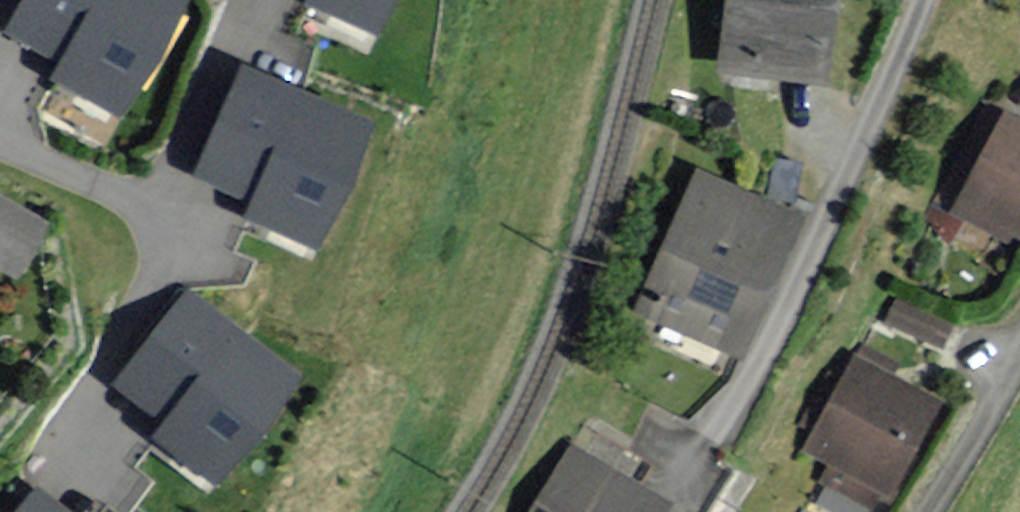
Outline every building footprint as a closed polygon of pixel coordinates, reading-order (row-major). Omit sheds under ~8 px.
[(5,31),(59,62),(50,78),(121,119),(189,0),(22,0),(5,31)] [(302,5),(378,36),(394,0),(304,0),(302,5)] [(714,71),(828,84),(837,0),(722,0),(714,71)] [(245,62),(195,176),(250,200),(243,215),(317,247),(374,117),(245,62)] [(1003,115),(961,206),(1019,233),(1019,123),(1003,115)] [(806,217),(698,171),(640,307),(747,353),(806,217)] [(0,199),(0,255),(24,268),(47,224),(0,199)] [(161,420),(150,434),(216,485),(302,373),(190,288),(116,386),(161,420)] [(938,403),(858,359),(808,448),(835,463),(826,480),(868,503),(877,486),(888,492),(938,403)] [(569,445),(529,511),(669,511),(672,507),(569,445)] [(17,511),(74,511),(39,485),(17,511)]
